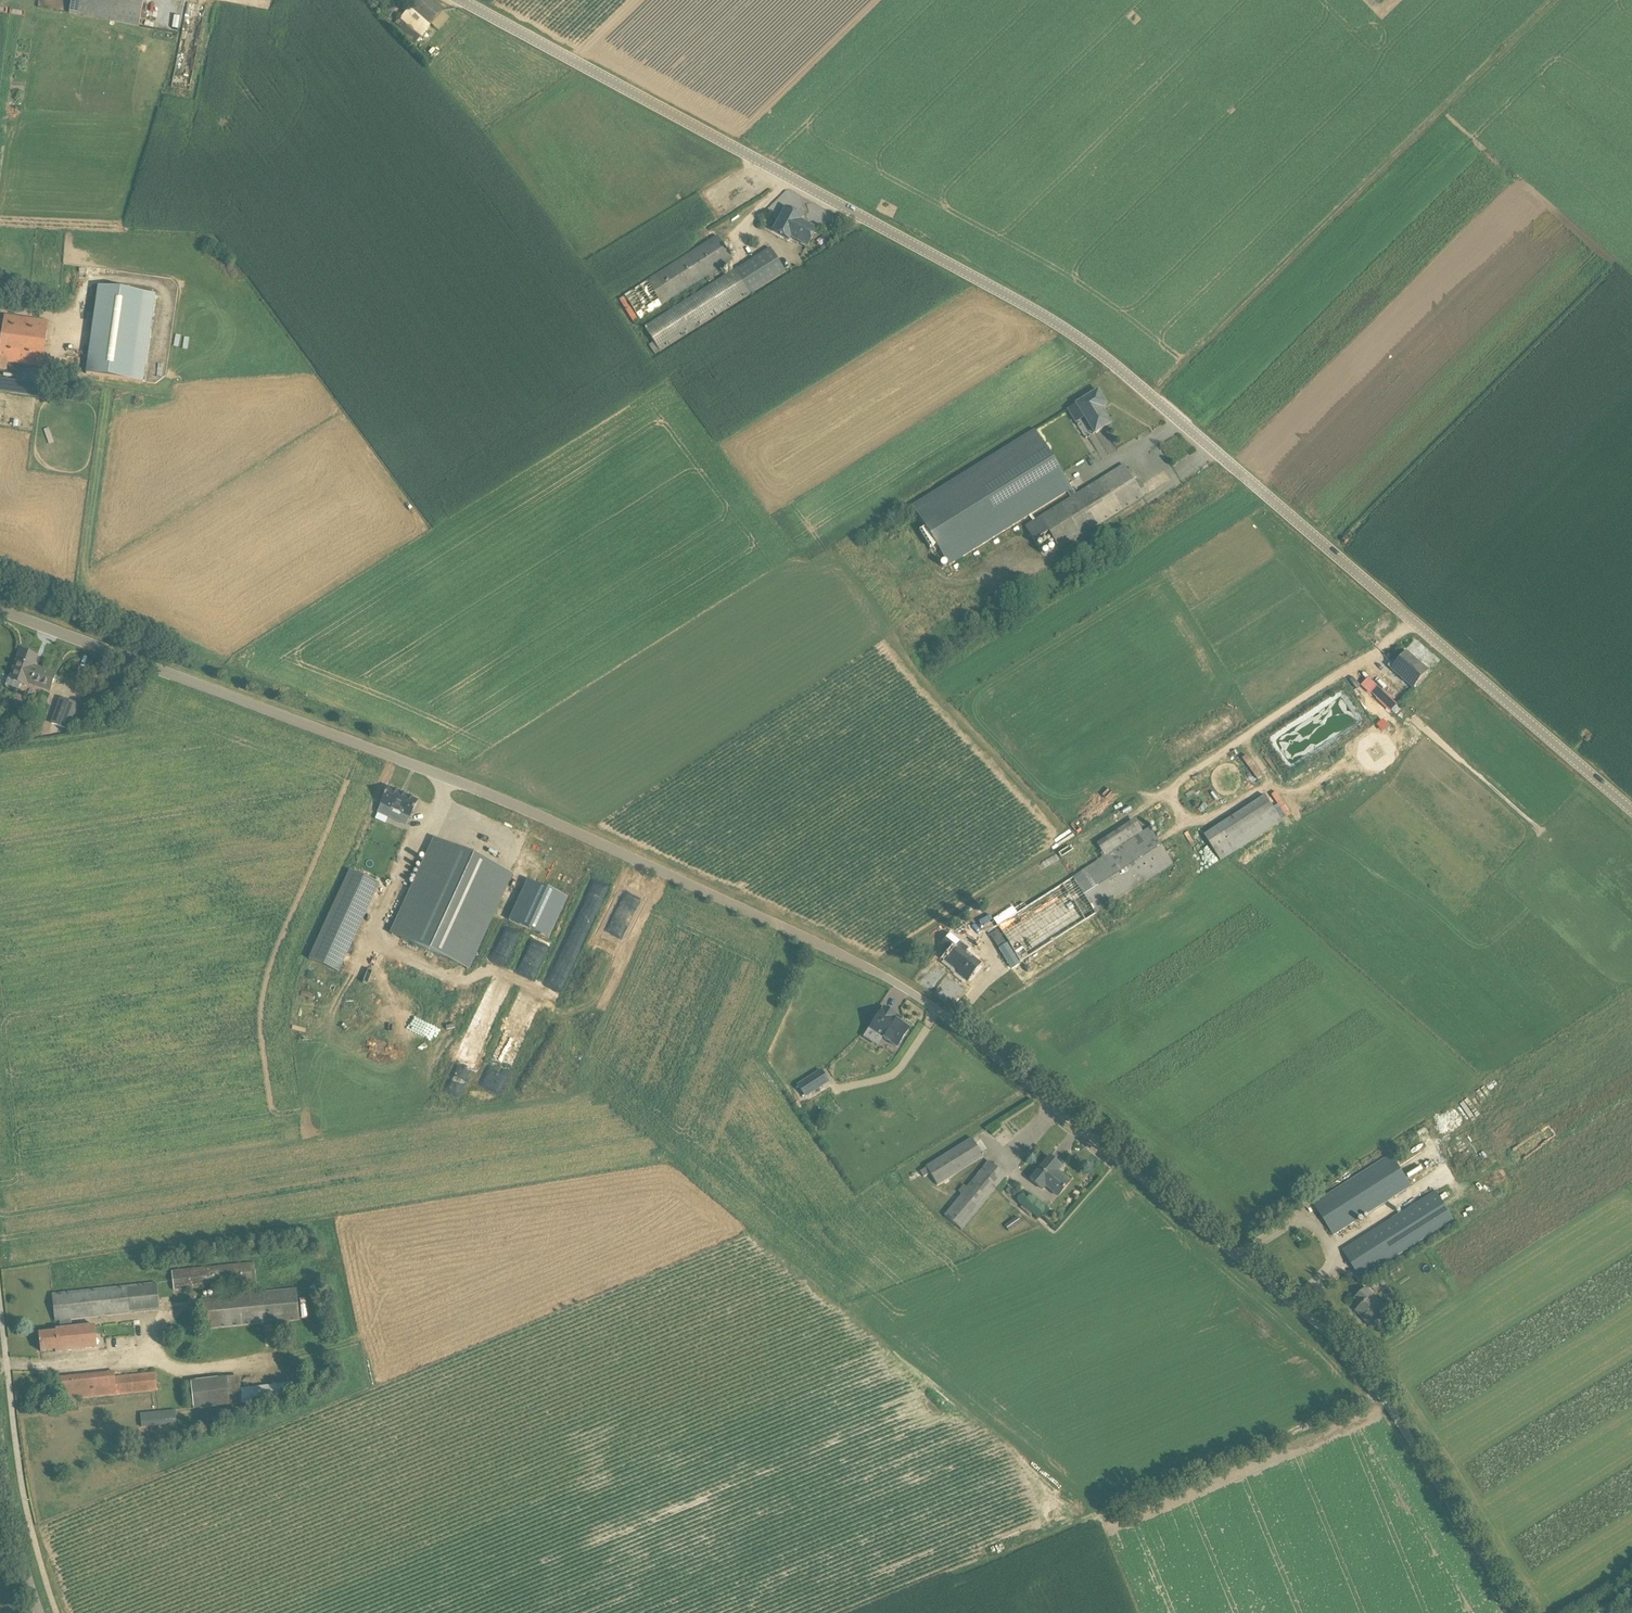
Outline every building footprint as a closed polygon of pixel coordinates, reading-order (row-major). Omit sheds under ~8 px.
[(69,13),(139,25),(144,0),(72,0),(69,13)] [(402,19),(400,18),(399,20),(394,15),(390,21),(394,25),(395,24),(401,29),(399,31),(415,45),(422,36),(423,37),(432,27),(438,31),(449,18),(428,0),(418,0),(402,19)] [(817,230),(800,221),(802,217),(786,208),(773,232),(783,237),(806,249),(812,239),(817,230)] [(733,260),(718,236),(625,295),(639,318),(733,260)] [(786,272),(771,249),(739,269),(646,327),(655,342),(649,346),(655,355),(661,351),(660,350),(753,292),(776,278),(786,272)] [(99,287),(86,374),(143,382),(156,295),(99,287)] [(5,316),(2,337),(0,337),(0,369),(6,370),(7,363),(42,368),(49,322),(5,316)] [(1101,408),(1106,404),(1098,391),(1076,404),(1094,434),(1111,424),(1101,408)] [(1074,491),(1036,433),(914,510),(951,569),(1074,491)] [(1143,497),(1124,465),(1040,518),(1060,551),(1143,497)] [(37,656),(21,650),(10,680),(22,685),(24,681),(51,690),(56,675),(38,668),(37,670),(33,668),(37,656)] [(1429,671),(1407,652),(1392,669),(1414,688),(1429,671)] [(1362,684),(1388,712),(1396,704),(1369,677),(1362,684)] [(78,705),(61,699),(53,723),(69,730),(78,705)] [(1382,718),(1376,725),(1379,728),(1371,737),(1376,742),(1391,728),(1382,718)] [(1245,755),(1240,758),(1257,778),(1261,775),(1245,755)] [(418,801),(388,788),(381,805),(392,810),(388,817),(400,823),(403,815),(410,818),(418,801)] [(1218,861),(1282,822),(1265,794),(1201,832),(1218,861)] [(1148,830),(1070,879),(1094,915),(1171,865),(1148,830)] [(460,850),(436,839),(392,935),(467,970),(512,873),(464,851),(465,850),(461,848),(460,850)] [(349,870),(349,871),(309,959),(339,973),(380,884),(349,870)] [(527,879),(509,920),(549,939),(568,898),(527,879)] [(1021,962),(1094,915),(1070,879),(1025,907),(1021,901),(1002,913),(1002,914),(993,920),(1021,962)] [(941,944),(952,952),(945,961),(958,971),(956,973),(968,982),(982,965),(967,952),(969,950),(949,934),(941,944)] [(545,980),(565,987),(568,978),(573,963),(554,956),(545,980)] [(893,1021),(881,1013),(867,1034),(895,1053),(907,1035),(891,1024),(893,1021)] [(456,1059),(444,1092),(460,1098),(469,1075),(472,1066),(456,1059)] [(804,1096),(807,1094),(816,1088),(829,1080),(823,1072),(821,1069),(797,1085),(804,1096)] [(972,1138),(926,1166),(937,1185),(983,1156),(972,1138)] [(1333,1235),(1411,1186),(1391,1155),(1313,1204),(1333,1235)] [(1050,1157),(1030,1179),(1042,1189),(1046,1186),(1058,1196),(1070,1182),(1058,1172),(1061,1167),(1050,1157)] [(958,1192),(961,1195),(944,1215),(961,1229),(1006,1175),(989,1161),(967,1188),(963,1185),(958,1192)] [(1360,1279),(1454,1220),(1435,1191),(1342,1250),(1360,1279)] [(252,1265),(173,1272),(175,1290),(254,1283),(252,1265)] [(160,1310),(157,1284),(52,1295),(55,1321),(60,1321),(61,1330),(56,1330),(56,1332),(39,1334),(41,1352),(56,1350),(56,1352),(98,1348),(95,1326),(72,1328),(71,1320),(160,1310)] [(1378,1300),(1366,1288),(1355,1299),(1362,1306),(1356,1311),(1374,1329),(1387,1317),(1375,1303),(1378,1300)] [(297,1290),(204,1299),(207,1329),(271,1323),(299,1320),(297,1290)] [(156,1373),(115,1377),(115,1372),(59,1378),(61,1402),(76,1401),(77,1398),(158,1390),(156,1373)] [(243,1404),(241,1390),(240,1378),(193,1383),(195,1409),(243,1404)] [(310,1378),(300,1383),(304,1392),(314,1388),(310,1378)] [(176,1411),(143,1415),(143,1429),(178,1425),(176,1411)]
